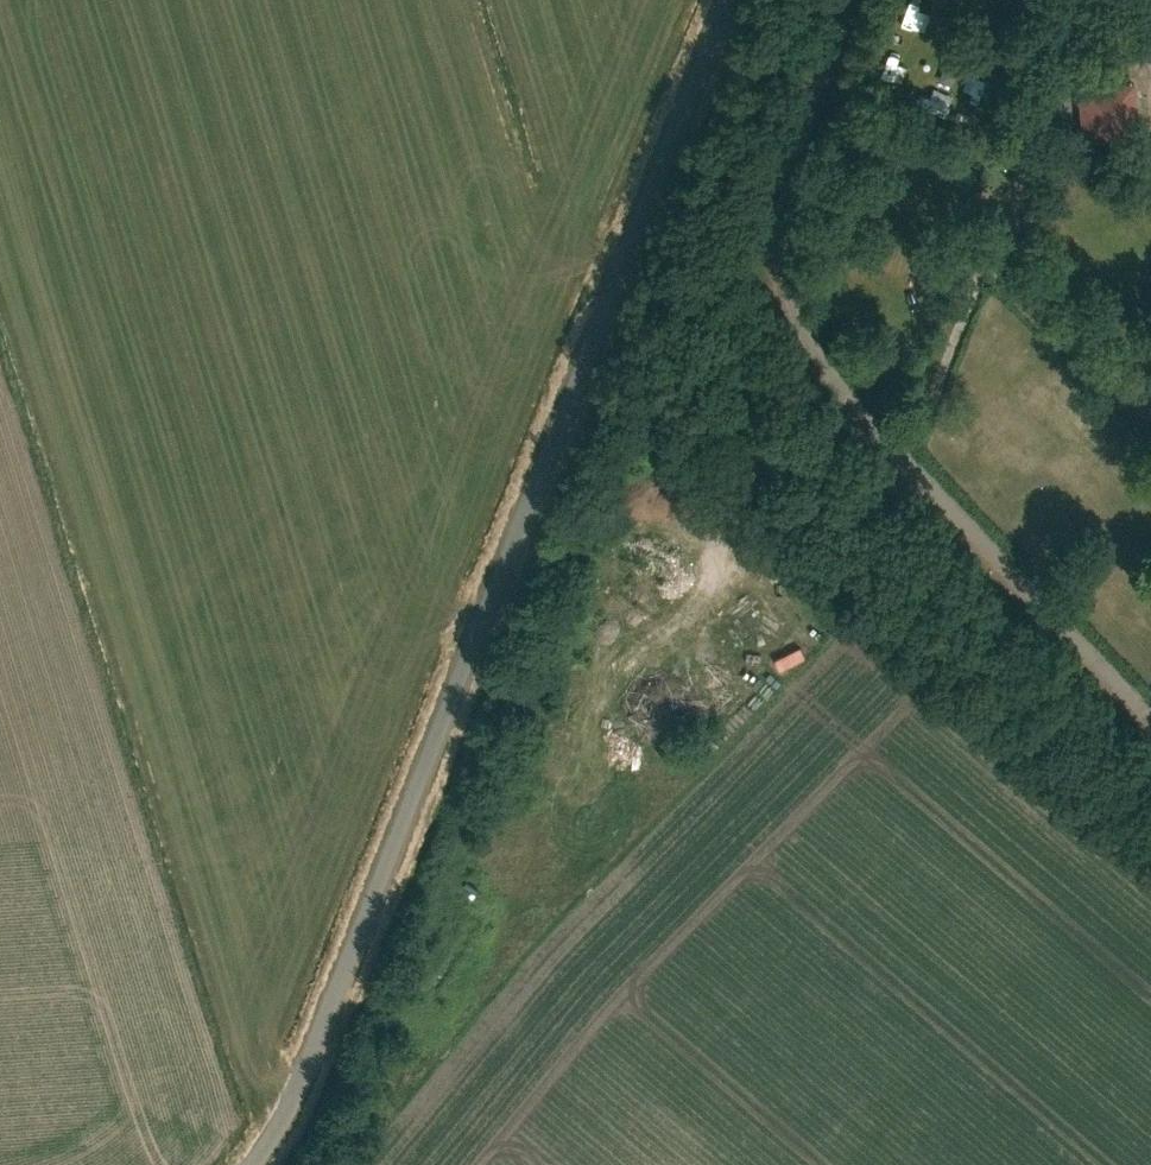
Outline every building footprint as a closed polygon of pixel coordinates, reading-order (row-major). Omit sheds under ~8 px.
[(1094,102),(1084,122),(1086,140),(1139,135),(1137,117),(1124,99),(1123,84),(1093,87),(1094,102)] [(915,140),(920,126),(893,118),(889,132),(915,140)]
